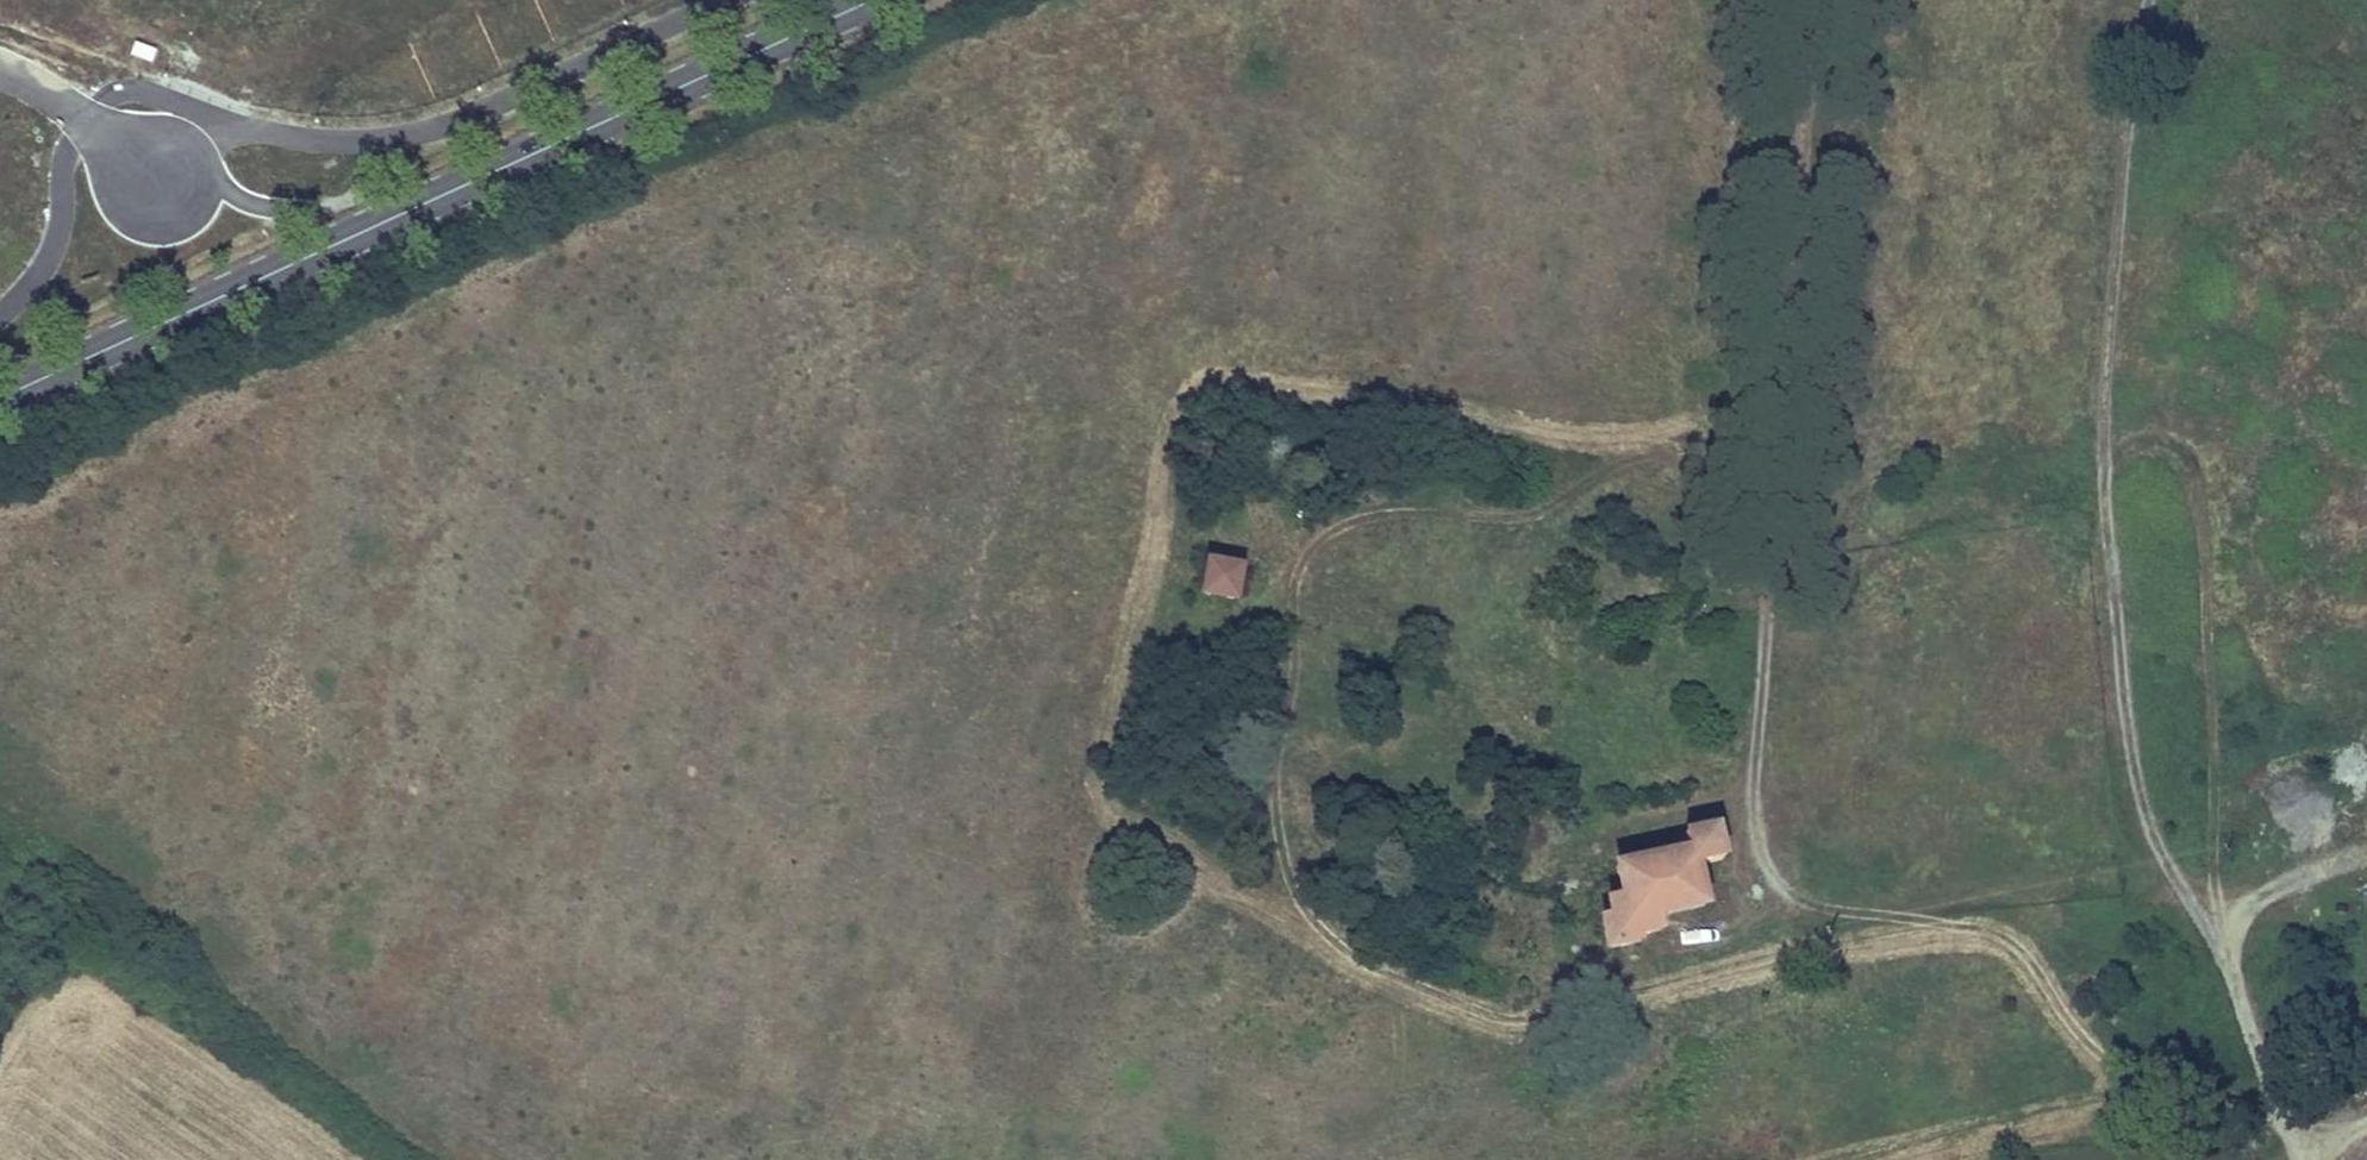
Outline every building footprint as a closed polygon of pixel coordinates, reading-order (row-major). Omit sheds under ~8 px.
[(1236,607),(1243,568),(1202,561),(1195,600),(1236,607)] [(1685,851),(1609,868),(1616,899),(1601,902),(1605,921),(1595,923),(1603,958),(1640,949),(1639,944),(1670,937),(1667,924),(1708,914),(1697,869),(1726,862),(1718,826),(1681,834),(1685,851)]
